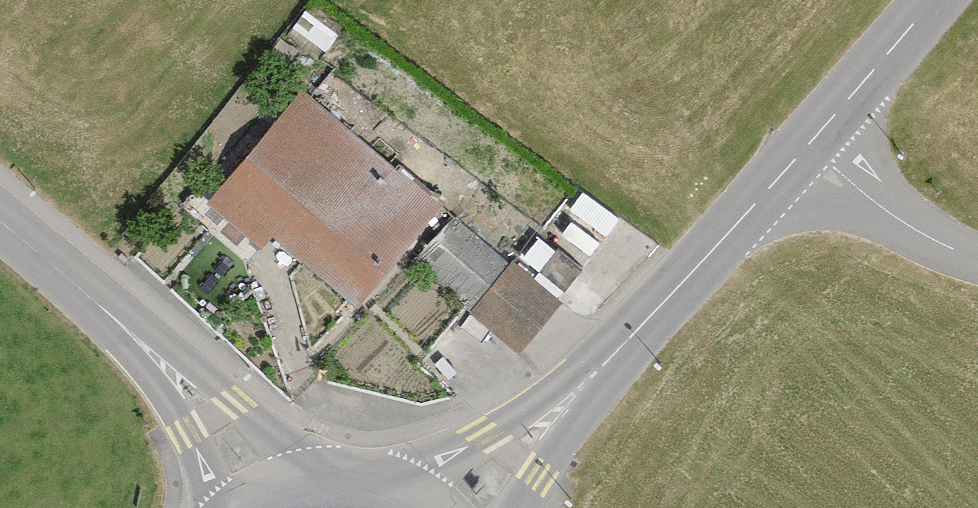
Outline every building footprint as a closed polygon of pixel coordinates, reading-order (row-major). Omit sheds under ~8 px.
[(305,108),(237,201),(363,292),(431,198),(305,108)] [(530,339),(560,301),(461,223),(431,261),(530,339)]
